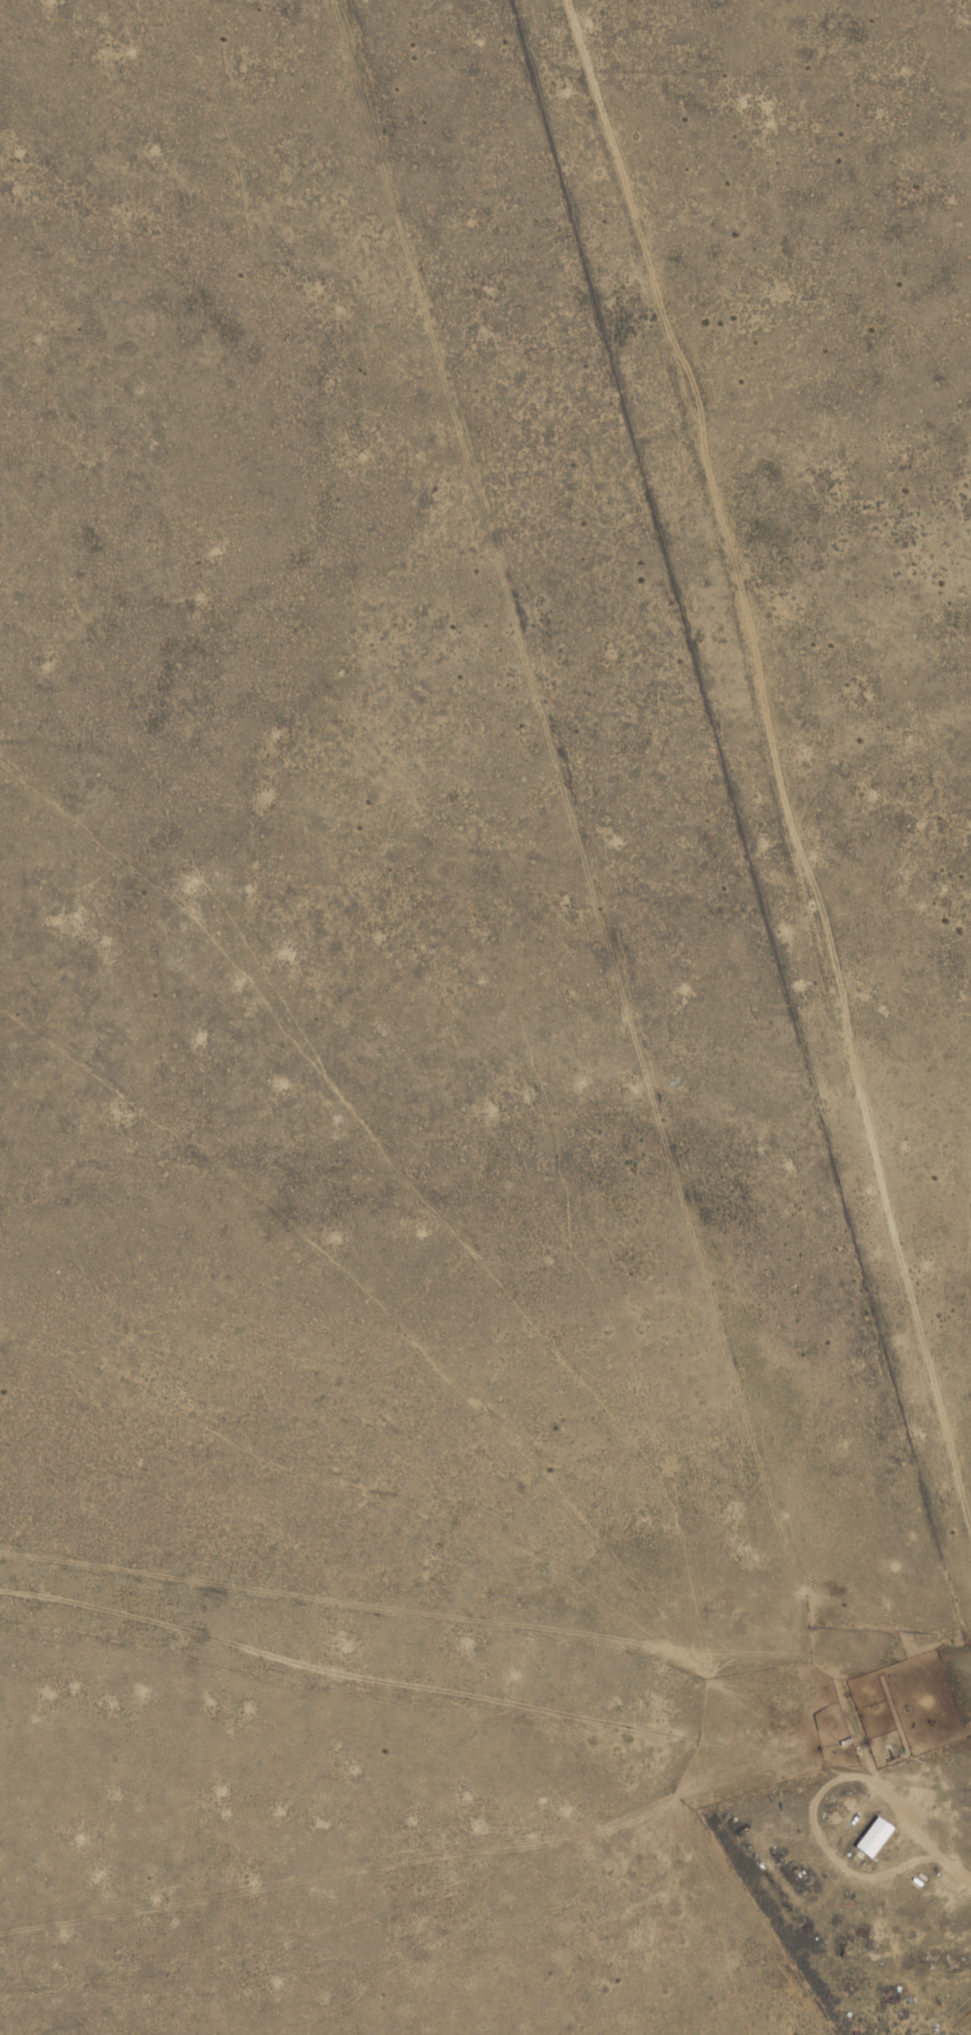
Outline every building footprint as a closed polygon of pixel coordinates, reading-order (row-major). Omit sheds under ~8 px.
[(856,1848),(873,1859),(894,1829),(878,1817),(856,1848)]
